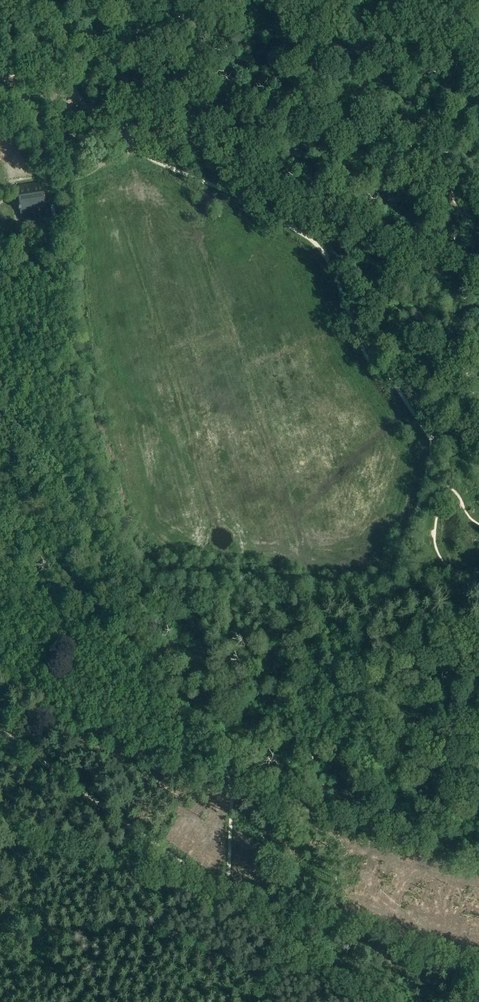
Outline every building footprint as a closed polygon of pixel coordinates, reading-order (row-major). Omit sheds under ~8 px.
[(18,208),(18,210),(19,209),(21,219),(45,215),(40,183),(16,186),(19,207),(18,208)]
